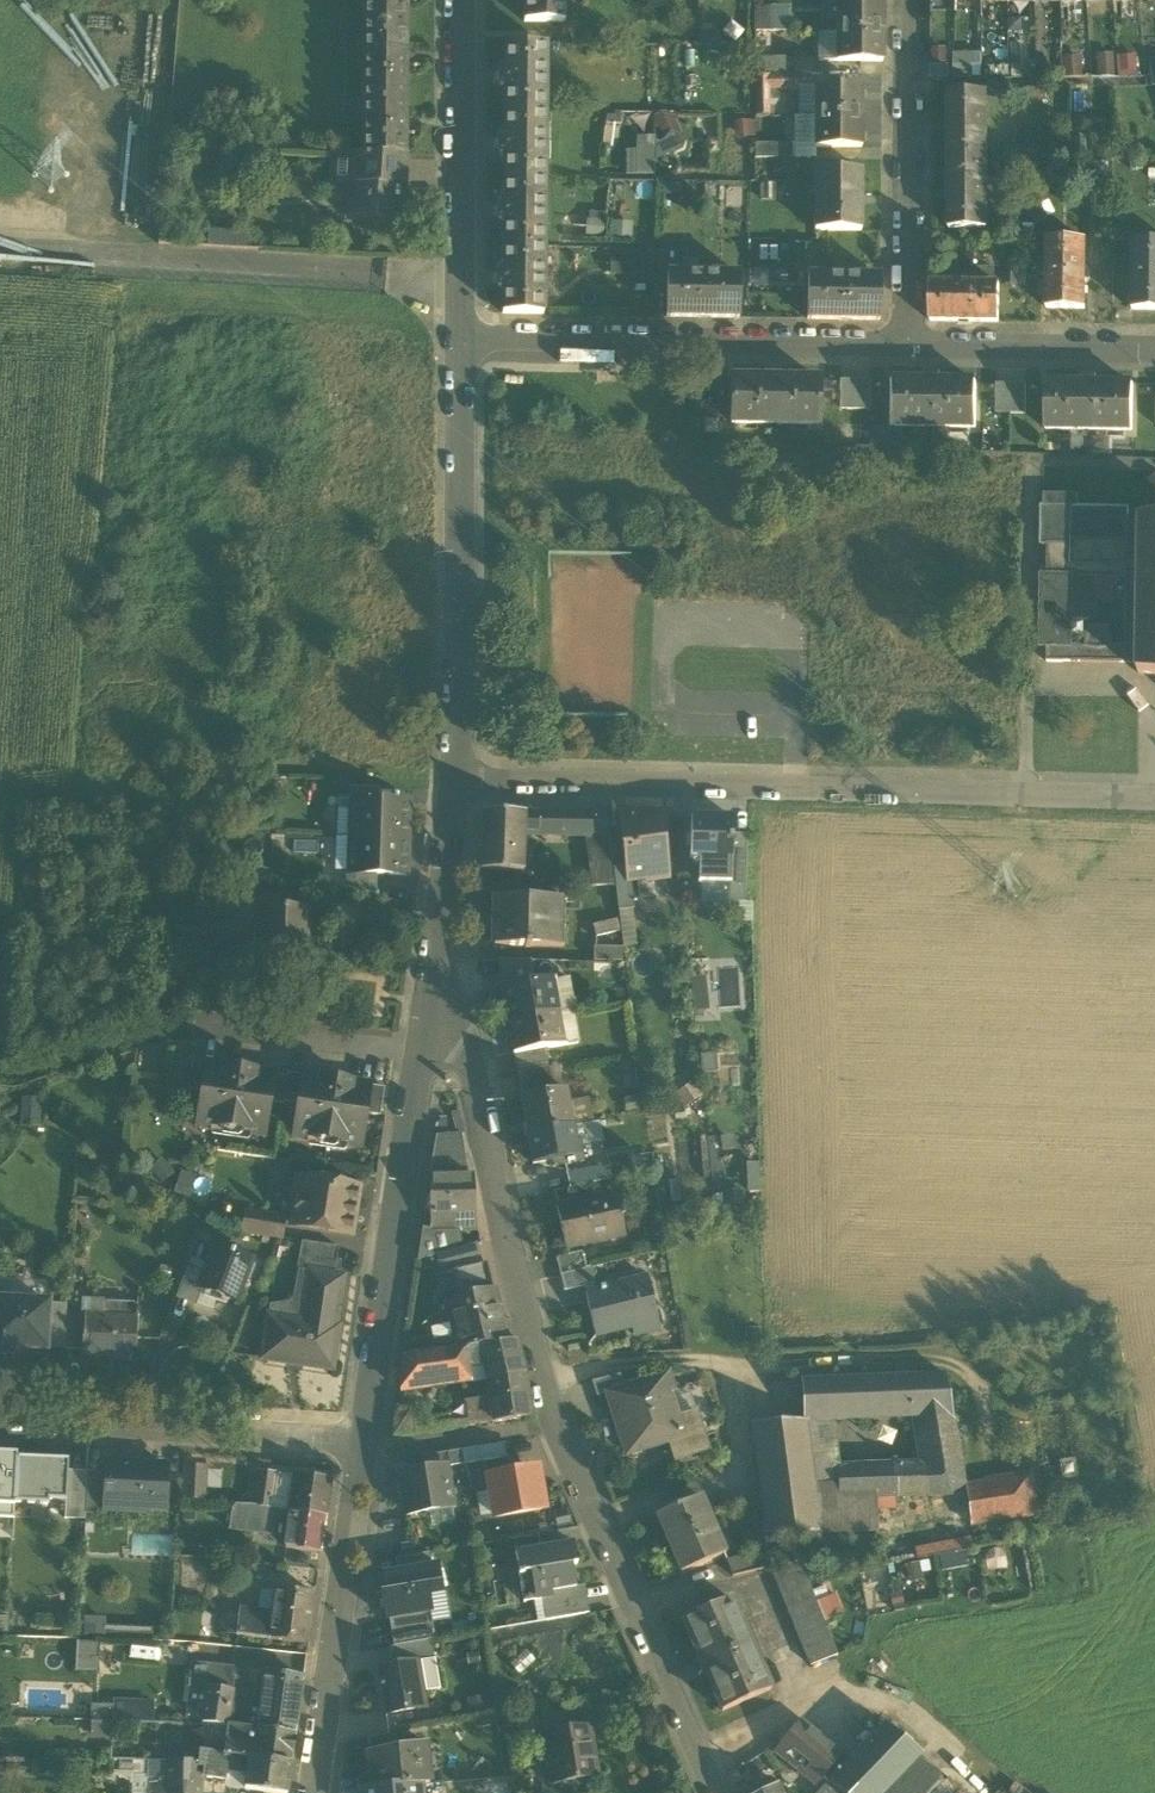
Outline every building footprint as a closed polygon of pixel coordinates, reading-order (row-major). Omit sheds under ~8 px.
[(363,155),(374,155),(404,157),(404,137),(405,137),(405,108),(404,108),(404,70),(406,70),(406,42),(405,42),(405,2),(406,2),(406,0),(363,0),(363,155)] [(565,22),(565,0),(524,0),(524,22),(565,22)] [(836,1),(836,31),(882,31),(882,1),(836,1)] [(930,11),(943,11),(943,3),(930,3),(930,11)] [(754,7),(754,31),(790,31),(790,7),(754,7)] [(882,61),(882,31),(836,31),(836,61),(882,61)] [(503,314),(543,314),(546,45),(505,45),(505,72),(500,72),(500,86),(505,86),(504,139),(499,139),(499,153),(504,153),(504,205),(499,205),(499,220),(503,220),(503,272),(498,272),(498,286),(503,287),(503,314)] [(932,48),(932,66),(949,66),(949,48),(932,48)] [(982,54),(954,54),(954,78),(981,78),(982,54)] [(1098,55),(1100,78),(1116,77),(1115,54),(1098,55)] [(1117,57),(1119,78),(1138,77),(1136,55),(1117,57)] [(754,74),(787,74),(787,57),(754,57),(754,74)] [(1063,58),(1063,78),(1083,78),(1083,58),(1063,58)] [(931,78),(949,78),(949,66),(932,66),(931,66),(931,78)] [(754,74),(754,117),(770,117),(770,90),(802,90),(802,74),(787,74),(754,74)] [(815,87),(815,117),(860,117),(860,87),(815,87)] [(949,93),(949,161),(987,160),(987,92),(949,93)] [(663,141),(655,144),(655,161),(680,151),(685,143),(675,123),(678,121),(674,112),(652,118),(653,129),(658,128),(663,141)] [(860,147),(860,117),(815,117),(815,147),(860,147)] [(735,121),(735,136),(754,136),(754,122),(735,121)] [(625,151),(625,176),(656,176),(655,161),(655,144),(655,136),(636,138),(636,151),(625,151)] [(773,157),(796,157),(796,143),(760,143),(760,158),(773,157)] [(373,172),(374,155),(363,155),(332,153),(330,180),(348,182),(347,203),(377,205),(376,217),(405,218),(405,216),(400,216),(403,174),(373,172)] [(373,172),(403,174),(404,157),(374,155),(373,172)] [(796,174),(796,157),(773,157),(773,174),(796,174)] [(987,229),(987,160),(949,161),(949,229),(987,229)] [(815,231),(861,231),(861,170),(815,170),(815,231)] [(346,215),(376,217),(377,205),(347,203),(346,215)] [(586,221),(586,238),(605,238),(605,221),(586,221)] [(611,222),(610,239),(632,240),(633,223),(611,222)] [(1047,309),(1085,309),(1086,241),(1048,241),(1047,309)] [(1154,311),(1154,242),(1133,242),(1132,310),(1154,311)] [(610,255),(610,276),(632,276),(632,255),(610,255)] [(666,317),(738,318),(739,275),(667,274),(666,317)] [(807,319),(879,320),(880,277),(807,276),(807,319)] [(930,321),(999,322),(999,283),(931,282),(930,321)] [(731,422),(817,424),(818,379),(732,377),(731,422)] [(840,409),(854,409),(854,380),(840,380),(840,409)] [(869,380),(854,380),(854,409),(869,409),(869,380)] [(889,425),(975,427),(976,382),(890,381),(889,425)] [(1029,383),(1012,383),(997,383),(996,421),(1011,421),(1028,422),(1029,383)] [(1046,428),(1132,429),(1132,385),(1047,383),(1046,428)] [(1040,545),(1047,545),(1047,543),(1071,544),(1071,540),(1128,540),(1128,545),(1140,545),(1141,520),(1129,519),(1129,507),(1077,506),(1078,495),(1044,494),(1043,505),(1041,505),(1040,545)] [(1141,520),(1140,545),(1139,663),(1139,674),(1154,677),(1154,518),(1141,520)] [(1139,663),(1140,545),(1128,545),(1128,540),(1071,540),(1071,544),(1047,543),(1047,545),(1047,574),(1040,575),(1039,648),(1047,647),(1046,662),(1139,663)] [(351,801),(378,802),(378,788),(349,787),(349,803),(351,803),(351,801)] [(407,839),(408,803),(378,802),(351,801),(351,803),(350,837),(407,839)] [(351,803),(349,803),(336,804),(335,837),(350,837),(351,803)] [(481,870),(522,872),(523,833),(524,813),(485,812),(483,813),(481,870)] [(584,835),(606,835),(607,815),(524,813),(523,833),(584,835)] [(627,867),(629,880),(630,879),(647,877),(646,872),(664,869),(661,845),(662,844),(658,817),(621,816),(624,841),(629,846),(625,851),(627,867)] [(690,859),(698,859),(730,860),(732,835),(732,817),(690,817),(690,859)] [(609,835),(606,835),(584,835),(590,886),(615,887),(613,869),(609,835)] [(730,860),(746,860),(746,835),(732,835),(730,860)] [(350,837),(335,837),(334,871),(346,871),(349,871),(350,837)] [(406,875),(407,839),(350,837),(349,871),(348,873),(375,874),(406,875)] [(702,883),(730,884),(730,860),(698,859),(698,883),(702,883)] [(744,903),(746,860),(730,860),(730,884),(729,903),(737,903),(744,903)] [(615,887),(618,912),(632,910),(634,910),(630,879),(629,880),(627,867),(613,869),(615,887)] [(346,888),(375,895),(375,874),(348,873),(349,871),(346,871),(346,888)] [(730,884),(702,883),(701,902),(729,903),(730,884)] [(529,948),(564,948),(564,946),(557,946),(558,924),(558,902),(565,903),(565,900),(495,899),(495,901),(495,945),(494,945),(494,947),(525,947),(525,948),(529,948)] [(752,903),(744,903),(737,903),(737,923),(752,923),(752,903)] [(260,950),(305,951),(307,908),(262,907),(260,950)] [(637,946),(632,910),(618,912),(623,948),(637,946)] [(620,933),(616,919),(592,925),(595,939),(620,933)] [(594,963),(622,963),(623,948),(594,948),(594,963)] [(217,968),(226,995),(260,983),(251,956),(217,968)] [(500,961),(505,988),(534,983),(530,961),(500,961)] [(570,977),(551,980),(557,1013),(573,1010),(578,1010),(576,998),(573,999),(570,977)] [(705,977),(689,978),(693,1012),(709,1011),(705,977)] [(509,1010),(511,1021),(557,1013),(551,980),(534,983),(505,988),(502,989),(506,1011),(509,1010)] [(579,1044),(573,1010),(557,1013),(563,1046),(579,1044)] [(563,1046),(557,1013),(511,1021),(513,1033),(510,1033),(514,1055),(516,1055),(545,1050),(563,1046)] [(516,1055),(519,1073),(548,1068),(545,1050),(516,1055)] [(718,1072),(716,1053),(700,1055),(702,1074),(718,1072)] [(188,1090),(202,1092),(206,1064),(192,1062),(188,1090)] [(196,1125),(264,1136),(269,1102),(273,1074),(206,1064),(202,1092),(196,1125)] [(552,1094),(548,1068),(519,1073),(524,1099),(552,1094)] [(269,1102),(284,1105),(284,1102),(298,1104),(302,1075),(287,1073),(287,1076),(273,1074),(269,1102)] [(293,1137),(360,1147),(365,1114),(369,1085),(302,1075),(298,1104),(293,1137)] [(691,1082),(673,1097),(683,1110),(702,1096),(691,1082)] [(365,1114),(380,1116),(384,1087),(369,1085),(365,1114)] [(521,1100),(527,1135),(571,1127),(566,1103),(564,1092),(552,1094),(524,1099),(521,1100)] [(42,1099),(21,1098),(20,1126),(40,1127),(42,1099)] [(589,1099),(566,1103),(571,1127),(593,1123),(589,1099)] [(600,1122),(593,1123),(571,1127),(574,1146),(580,1145),(581,1148),(603,1144),(600,1122)] [(574,1146),(571,1127),(527,1135),(533,1165),(551,1161),(552,1168),(584,1162),(581,1148),(580,1145),(574,1146)] [(436,1136),(432,1158),(462,1157),(462,1176),(468,1175),(465,1157),(461,1134),(436,1136)] [(714,1138),(706,1138),(706,1142),(711,1189),(719,1188),(714,1138)] [(711,1189),(706,1142),(699,1142),(704,1192),(711,1191),(711,1189)] [(429,1177),(462,1176),(462,1157),(432,1158),(429,1177)] [(174,1174),(162,1158),(148,1168),(159,1184),(174,1174)] [(757,1192),(756,1164),(746,1164),(747,1192),(757,1192)] [(566,1174),(569,1189),(596,1183),(593,1168),(566,1174)] [(196,1176),(181,1171),(174,1194),(189,1198),(196,1176)] [(429,1177),(431,1230),(431,1231),(458,1231),(474,1230),(472,1175),(468,1175),(462,1176),(429,1177)] [(292,1225),(350,1235),(358,1188),(299,1178),(299,1182),(293,1186),(291,1198),(295,1204),(292,1225)] [(742,1189),(722,1191),(723,1208),(743,1206),(742,1189)] [(588,1234),(590,1243),(624,1235),(615,1193),(556,1207),(563,1239),(588,1234)] [(279,1238),(280,1238),(283,1218),(246,1212),(243,1232),(279,1238)] [(658,1223),(643,1225),(646,1245),(661,1243),(658,1223)] [(462,1248),(458,1231),(431,1231),(431,1230),(422,1228),(418,1260),(421,1260),(436,1256),(435,1255),(462,1248)] [(588,1234),(563,1239),(565,1248),(590,1243),(588,1234)] [(305,1259),(308,1242),(300,1241),(296,1269),(298,1270),(309,1271),(310,1260),(305,1259)] [(310,1260),(336,1264),(338,1247),(308,1242),(305,1259),(310,1260)] [(440,1275),(452,1273),(452,1272),(482,1265),(477,1245),(462,1248),(435,1255),(436,1256),(440,1275)] [(218,1295),(236,1301),(251,1259),(214,1246),(207,1264),(199,1286),(198,1289),(201,1289),(218,1295)] [(557,1258),(561,1275),(586,1268),(582,1252),(557,1258)] [(181,1279),(199,1286),(207,1264),(189,1258),(181,1279)] [(310,1260),(309,1271),(334,1275),(336,1264),(310,1260)] [(486,1264),(482,1265),(485,1280),(488,1293),(493,1292),(486,1264)] [(485,1280),(482,1265),(452,1272),(452,1273),(456,1287),(485,1280)] [(591,1267),(586,1268),(561,1275),(565,1291),(595,1284),(591,1267)] [(270,1305),(268,1316),(301,1321),(309,1271),(298,1270),(294,1298),(288,1302),(270,1305)] [(301,1365),(332,1370),(335,1347),(333,1347),(343,1276),(334,1275),(309,1271),(301,1321),(268,1316),(261,1359),(301,1365)] [(47,1303),(47,1300),(48,1281),(0,1279),(0,1301),(47,1303)] [(195,1306),(201,1289),(198,1289),(199,1286),(181,1279),(174,1299),(195,1306)] [(632,1330),(633,1336),(660,1330),(648,1279),(585,1294),(593,1327),(629,1318),(632,1330)] [(488,1293),(485,1280),(456,1287),(459,1300),(488,1293)] [(201,1289),(195,1306),(213,1311),(218,1295),(201,1289)] [(445,1303),(450,1324),(452,1330),(458,1328),(462,1348),(480,1346),(511,1342),(508,1326),(501,1327),(493,1292),(488,1293),(459,1300),(445,1303)] [(104,1315),(105,1301),(105,1299),(81,1298),(80,1315),(84,1316),(84,1314),(104,1315)] [(46,1321),(56,1321),(57,1301),(47,1300),(47,1303),(46,1321)] [(12,1354),(13,1347),(45,1348),(46,1321),(47,1303),(0,1301),(0,1353),(12,1354)] [(66,1301),(57,1301),(56,1321),(65,1322),(65,1316),(65,1306),(66,1301)] [(104,1320),(137,1322),(138,1302),(105,1301),(104,1315),(104,1320)] [(83,1357),(102,1358),(102,1355),(133,1357),(134,1342),(136,1342),(137,1322),(104,1320),(104,1315),(84,1314),(84,1316),(83,1350),(83,1357)] [(65,1316),(65,1322),(63,1349),(83,1350),(84,1316),(80,1315),(65,1316)] [(629,1318),(593,1327),(596,1339),(632,1330),(629,1318)] [(45,1348),(63,1349),(65,1322),(56,1321),(46,1321),(45,1348)] [(437,1351),(462,1348),(458,1328),(452,1330),(450,1324),(433,1328),(437,1351)] [(515,1341),(511,1342),(480,1346),(483,1366),(489,1399),(493,1422),(530,1417),(524,1381),(523,1375),(515,1341)] [(567,1346),(568,1352),(580,1350),(579,1344),(567,1346)] [(402,1356),(400,1390),(470,1381),(468,1368),(483,1366),(480,1346),(462,1348),(437,1351),(402,1356)] [(627,1455),(669,1441),(679,1438),(673,1418),(667,1400),(674,1398),(672,1394),(666,1374),(623,1388),(607,1393),(607,1394),(627,1455)] [(929,1496),(950,1495),(964,1484),(945,1374),(907,1376),(914,1415),(923,1463),(929,1496)] [(591,1382),(596,1397),(607,1394),(607,1393),(623,1388),(619,1375),(591,1382)] [(833,1419),(914,1415),(907,1376),(801,1381),(803,1421),(805,1421),(833,1419)] [(687,1389),(672,1394),(674,1398),(667,1400),(673,1418),(694,1411),(687,1389)] [(483,1400),(487,1423),(493,1422),(489,1399),(483,1400)] [(446,1405),(450,1428),(487,1423),(483,1400),(446,1405)] [(421,1409),(424,1432),(450,1428),(446,1405),(421,1409)] [(396,1412),(393,1436),(424,1432),(421,1409),(396,1412)] [(694,1411),(673,1418),(679,1438),(669,1441),(675,1460),(706,1450),(694,1411)] [(839,1467),(833,1419),(805,1421),(813,1485),(838,1484),(836,1467),(839,1467)] [(803,1421),(752,1422),(766,1535),(809,1534),(809,1540),(820,1540),(820,1533),(813,1485),(805,1421),(803,1421)] [(504,1443),(461,1450),(463,1464),(506,1458),(504,1443)] [(419,1457),(421,1471),(463,1464),(461,1450),(419,1457)] [(14,1506),(14,1503),(13,1503),(15,1458),(16,1458),(17,1454),(0,1453),(0,1505),(14,1506)] [(14,1503),(47,1504),(47,1499),(65,1500),(67,1470),(67,1461),(16,1458),(15,1458),(13,1503),(14,1503)] [(1074,1459),(1059,1461),(1061,1479),(1077,1477),(1074,1459)] [(145,1510),(164,1511),(167,1465),(106,1462),(106,1472),(104,1503),(106,1503),(123,1504),(123,1511),(145,1512),(145,1510)] [(929,1496),(923,1463),(839,1467),(836,1467),(838,1484),(813,1485),(820,1533),(876,1531),(876,1498),(929,1496)] [(184,1500),(203,1501),(203,1489),(204,1471),(204,1469),(185,1468),(184,1500)] [(399,1474),(406,1515),(452,1508),(449,1486),(444,1487),(441,1468),(399,1474)] [(494,1517),(544,1509),(540,1487),(535,1488),(532,1469),(517,1472),(518,1473),(508,1475),(508,1474),(487,1477),(489,1492),(494,1515),(494,1517)] [(536,1469),(532,1469),(535,1488),(540,1487),(536,1469)] [(64,1518),(84,1519),(85,1514),(87,1471),(67,1470),(65,1500),(64,1518)] [(85,1514),(105,1515),(106,1503),(104,1503),(106,1472),(87,1471),(85,1514)] [(204,1471),(203,1489),(221,1489),(221,1471),(204,1471)] [(256,1471),(254,1490),(251,1505),(265,1507),(272,1508),(277,1474),(277,1473),(256,1471)] [(1029,1473),(964,1484),(970,1526),(1036,1514),(1029,1473)] [(277,1474),(272,1508),(326,1516),(331,1480),(295,1474),(295,1475),(277,1474)] [(244,1505),(251,1505),(254,1490),(247,1489),(244,1505)] [(479,1517),(494,1515),(489,1492),(475,1494),(479,1517)] [(681,1572),(717,1557),(693,1499),(657,1515),(664,1532),(665,1531),(673,1549),(671,1550),(681,1572)] [(14,1506),(0,1505),(0,1518),(13,1518),(14,1506)] [(261,1533),(265,1507),(251,1505),(244,1505),(231,1505),(228,1529),(261,1533)] [(321,1552),(326,1516),(272,1508),(265,1507),(261,1533),(272,1535),(274,1517),(288,1519),(284,1547),(321,1552)] [(556,1528),(572,1526),(569,1508),(553,1511),(556,1528)] [(537,1535),(540,1548),(555,1546),(553,1532),(537,1535)] [(134,1534),(134,1552),(170,1552),(171,1535),(134,1534)] [(914,1547),(916,1559),(973,1548),(971,1537),(914,1547)] [(555,1546),(540,1548),(514,1553),(523,1602),(542,1599),(552,1597),(551,1592),(575,1588),(575,1587),(571,1564),(576,1563),(573,1543),(555,1546)] [(394,1558),(397,1572),(430,1567),(428,1552),(394,1558)] [(725,1560),(732,1577),(764,1569),(759,1553),(725,1560)] [(964,1553),(938,1559),(941,1571),(967,1566),(964,1553)] [(770,1568),(793,1625),(821,1615),(815,1601),(809,1585),(802,1560),(770,1567),(770,1568)] [(252,1574),(268,1576),(269,1567),(253,1565),(252,1574)] [(441,1592),(436,1566),(430,1567),(397,1572),(383,1574),(386,1591),(381,1592),(386,1619),(389,1618),(429,1611),(427,1594),(441,1592)] [(584,1585),(575,1587),(575,1588),(551,1592),(552,1597),(542,1599),(546,1620),(589,1612),(584,1585)] [(268,1639),(307,1645),(315,1595),(275,1589),(274,1592),(272,1610),(270,1620),(268,1639)] [(260,1590),(258,1608),(272,1610),(274,1592),(260,1590)] [(447,1591),(441,1592),(427,1594),(429,1611),(431,1623),(452,1620),(447,1591)] [(836,1593),(815,1601),(821,1615),(824,1622),(845,1614),(836,1593)] [(712,1691),(721,1712),(769,1691),(761,1670),(759,1671),(738,1620),(739,1620),(730,1599),(682,1620),(691,1641),(697,1638),(705,1657),(699,1659),(704,1672),(710,1670),(718,1689),(712,1691)] [(239,1606),(237,1616),(270,1620),(272,1610),(258,1608),(239,1606)] [(429,1611),(389,1618),(393,1646),(431,1639),(434,1639),(431,1623),(429,1611)] [(221,1633),(268,1639),(270,1620),(237,1616),(223,1614),(221,1633)] [(836,1655),(821,1615),(793,1625),(809,1666),(836,1655)] [(0,1617),(0,1633),(9,1634),(9,1617),(0,1617)] [(105,1626),(105,1617),(83,1617),(83,1638),(105,1639),(105,1634),(105,1626)] [(152,1627),(105,1626),(105,1634),(152,1635),(152,1627)] [(691,1641),(699,1659),(705,1657),(697,1638),(691,1641)] [(393,1646),(388,1647),(392,1666),(416,1662),(434,1658),(431,1639),(393,1646)] [(98,1642),(76,1642),(75,1672),(97,1672),(98,1642)] [(416,1662),(421,1692),(439,1689),(434,1658),(416,1662)] [(384,1715),(424,1708),(421,1692),(416,1662),(392,1666),(376,1668),(384,1715)] [(202,1723),(227,1726),(231,1698),(234,1669),(191,1664),(188,1687),(207,1690),(205,1707),(202,1723)] [(704,1672),(712,1691),(718,1689),(710,1670),(704,1672)] [(231,1698),(227,1726),(294,1734),(303,1678),(284,1676),(284,1674),(280,1674),(280,1676),(264,1674),(260,1702),(231,1698)] [(207,1690),(188,1687),(184,1687),(182,1703),(205,1707),(207,1690)] [(491,1694),(466,1699),(469,1715),(494,1711),(491,1694)] [(113,1705),(112,1723),(154,1724),(155,1700),(113,1699),(113,1705)] [(90,1722),(112,1723),(113,1705),(91,1704),(90,1722)] [(515,1714),(518,1731),(544,1726),(541,1709),(515,1714)] [(821,1776),(828,1783),(849,1762),(801,1723),(776,1750),(815,1782),(821,1776)] [(207,1726),(204,1752),(205,1753),(224,1755),(227,1726),(207,1726)] [(290,1764),(294,1734),(227,1726),(224,1755),(290,1764)] [(543,1733),(552,1785),(597,1778),(588,1726),(543,1733)] [(839,1792),(883,1792),(917,1757),(920,1754),(884,1726),(850,1761),(849,1762),(828,1783),(839,1792)] [(367,1738),(369,1752),(396,1748),(393,1734),(367,1738)] [(368,1752),(372,1789),(422,1783),(428,1783),(424,1743),(396,1748),(369,1752),(368,1752)] [(202,1777),(205,1753),(204,1752),(198,1752),(197,1762),(168,1761),(167,1781),(148,1780),(148,1792),(199,1792),(202,1777)] [(290,1764),(224,1755),(205,1753),(202,1777),(224,1781),(225,1772),(246,1775),(244,1789),(272,1792),(286,1792),(290,1764)] [(917,1757),(883,1792),(930,1792),(941,1782),(917,1757)] [(146,1780),(148,1780),(167,1781),(168,1761),(146,1761),(146,1773),(146,1780)] [(225,1772),(224,1781),(222,1789),(243,1792),(244,1789),(246,1775),(225,1772)] [(146,1773),(132,1773),(131,1792),(148,1792),(148,1780),(146,1780),(146,1773)] [(422,1783),(372,1789),(358,1790),(359,1792),(422,1792),(422,1783)] [(828,1783),(818,1792),(839,1792),(828,1783)]
